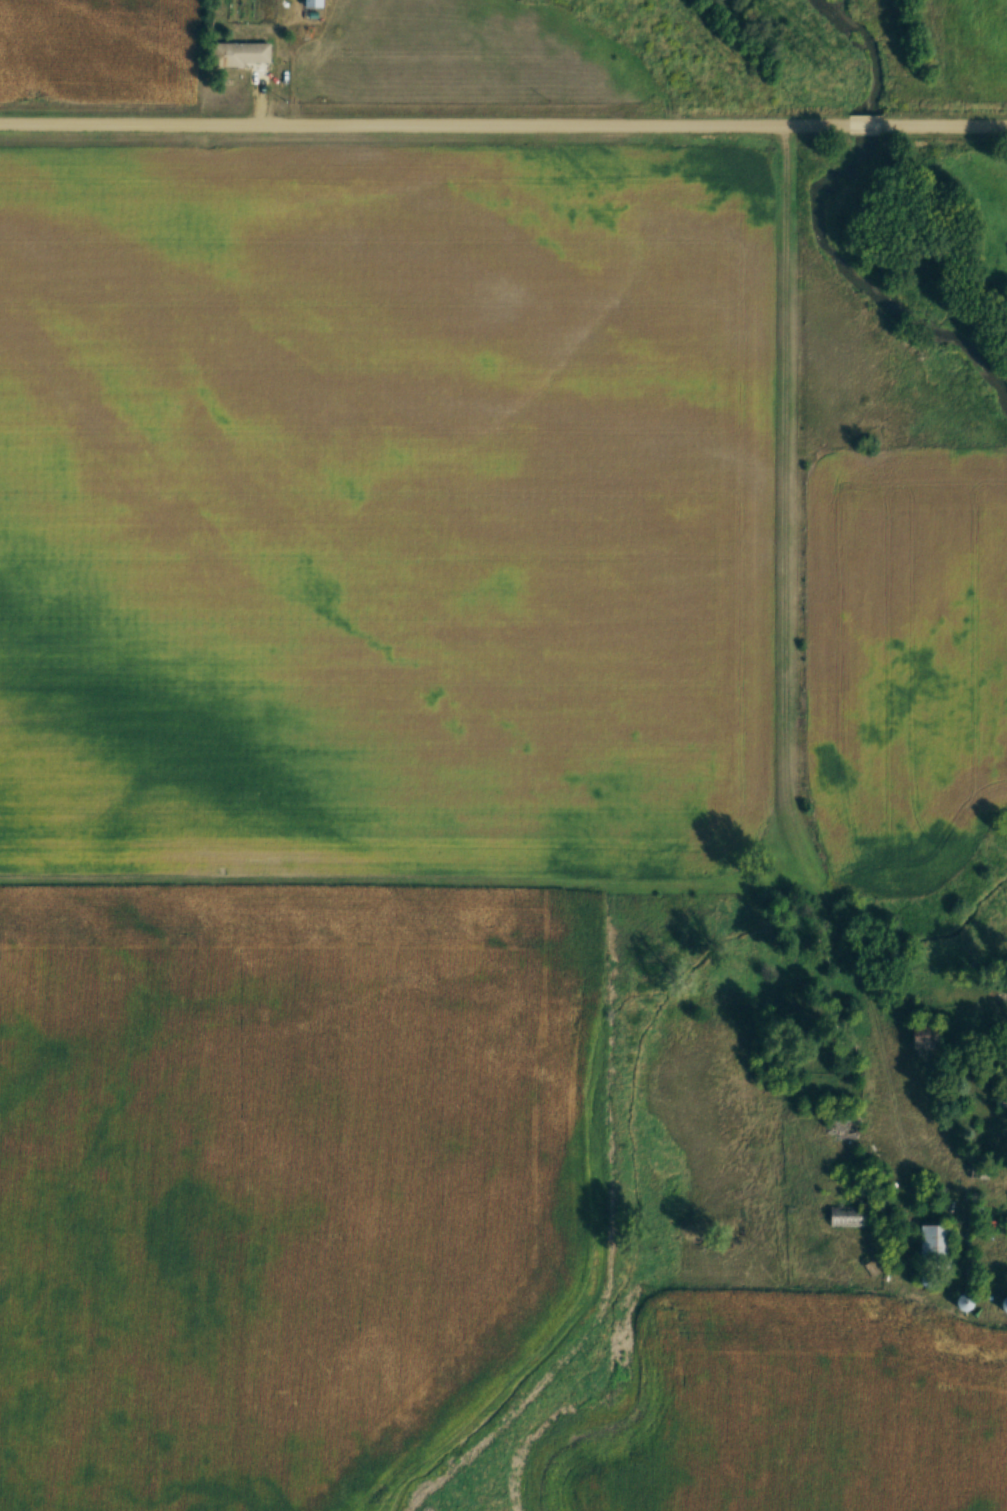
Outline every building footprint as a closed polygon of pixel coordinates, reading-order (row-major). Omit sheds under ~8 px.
[(325,8),(325,0),(305,0),(305,8),(325,8)] [(271,66),(271,44),(212,44),(212,66),(271,66)] [(937,1025),(914,1025),(914,1048),(928,1048),(928,1038),(937,1038),(937,1025)] [(997,1117),(1006,1117),(1006,1098),(997,1098),(997,1117)] [(829,1227),(867,1227),(867,1207),(829,1207),(829,1227)] [(954,1225),(922,1225),(922,1270),(954,1270),(954,1225)] [(924,1284),(935,1286),(937,1276),(926,1274),(924,1284)] [(977,1311),(977,1295),(957,1295),(957,1311),(977,1311)]
